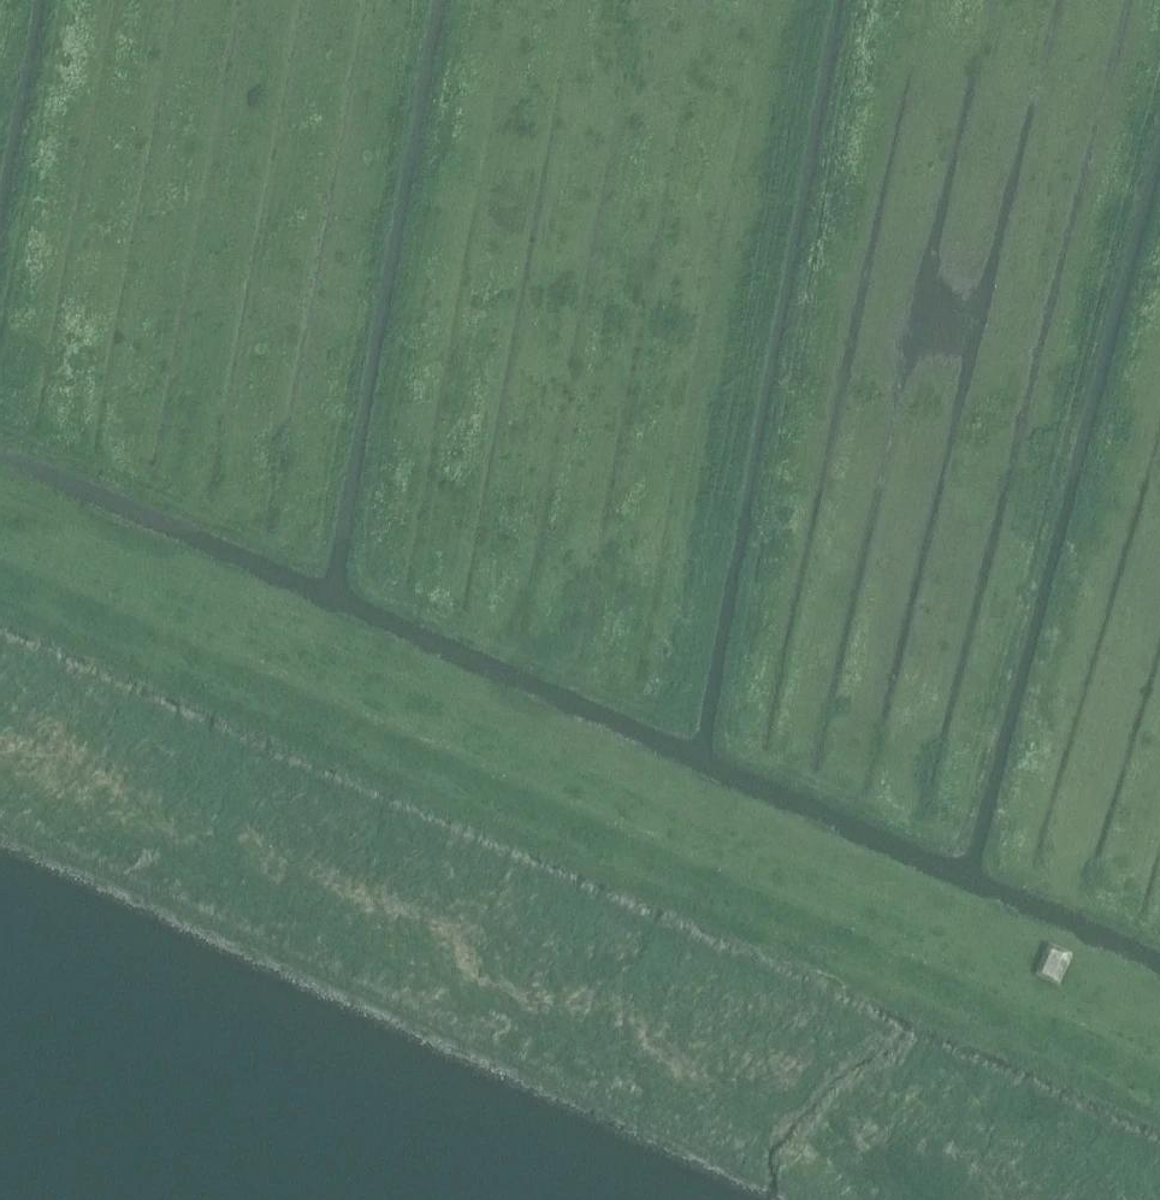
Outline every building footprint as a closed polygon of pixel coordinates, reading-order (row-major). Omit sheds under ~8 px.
[(1073,952),(1050,943),(1036,975),(1059,985),(1073,952)]
